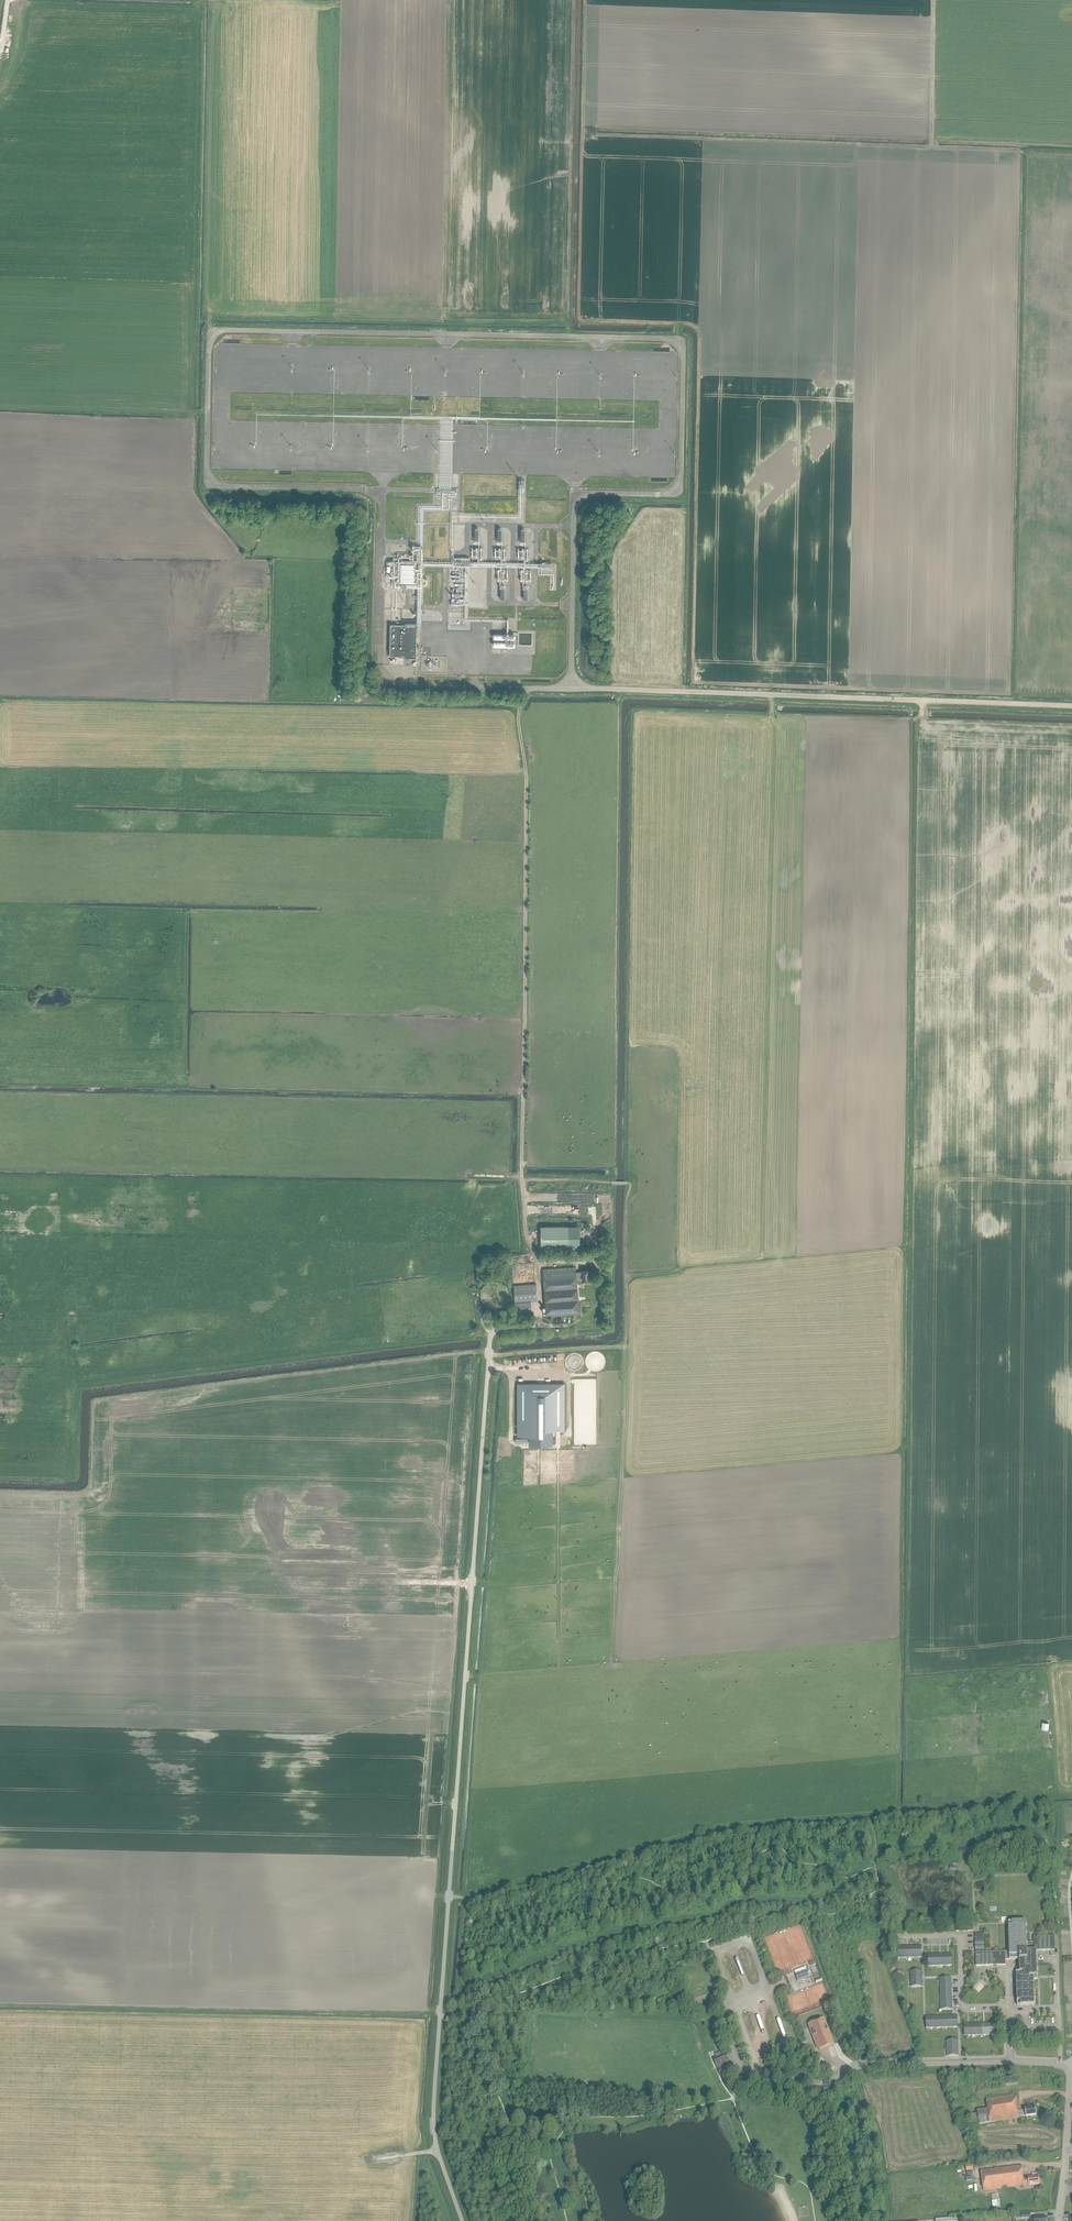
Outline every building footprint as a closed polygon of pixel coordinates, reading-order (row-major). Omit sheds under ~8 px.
[(416,623),(405,623),(405,625),(390,625),(390,656),(404,656),(404,657),(416,657),(416,623)] [(492,646),(513,647),(514,634),(492,633),(492,646)] [(540,1227),(540,1249),(568,1248),(568,1226),(540,1227)] [(581,1272),(576,1272),(576,1267),(543,1269),(546,1315),(579,1313),(577,1281),(581,1280),(582,1281),(589,1281),(588,1270),(581,1271),(581,1272)] [(537,1301),(536,1284),(513,1286),(515,1302),(537,1301)] [(532,1313),(531,1301),(515,1303),(515,1314),(532,1313)] [(517,1383),(517,1437),(529,1437),(529,1442),(552,1442),(552,1431),(564,1431),(564,1383),(517,1383)] [(959,1862),(952,1861),(952,1866),(950,1866),(950,1869),(957,1870),(957,1865),(959,1865),(959,1862)] [(1026,1942),(1026,1921),(1008,1922),(1009,1951),(984,1952),(983,1934),(975,1934),(976,1966),(1005,1965),(1005,1960),(1019,1959),(1019,1972),(1016,1972),(1017,2006),(1035,2005),(1034,1980),(1037,1980),(1037,1951),(1055,1950),(1054,1936),(1033,1937),(1033,1942),(1026,1942)] [(898,1958),(906,1958),(906,1946),(897,1947),(898,1958)] [(906,1958),(914,1958),(913,1946),(906,1946),(906,1958)] [(914,1958),(922,1958),(921,1946),(913,1946),(914,1958)] [(928,1966),(936,1966),(936,1954),(928,1955),(928,1966)] [(936,1966),(944,1966),(944,1954),(936,1954),(936,1966)] [(944,1966),(952,1966),(952,1954),(944,1954),(944,1966)] [(809,1978),(806,1970),(795,1974),(798,1982),(809,1978)] [(911,1979),(922,1979),(922,1971),(910,1971),(911,1979)] [(940,1986),(952,1986),(951,1978),(939,1978),(940,1986)] [(911,1987),(923,1987),(922,1979),(911,1979),(911,1987)] [(940,1994),(952,1994),(952,1986),(940,1986),(940,1994)] [(940,2002),(952,2002),(952,1994),(940,1994),(940,2002)] [(940,2010),(952,2010),(952,2002),(940,2002),(940,2010)] [(926,2028),(934,2028),(934,2016),(926,2017),(926,2028)] [(934,2028),(942,2028),(941,2016),(934,2016),(934,2028)] [(942,2028),(950,2028),(949,2016),(941,2016),(942,2028)] [(950,2028),(958,2027),(957,2016),(949,2016),(950,2028)] [(824,2019),(808,2025),(817,2048),(820,2047),(826,2045),(830,2043),(833,2042),(824,2019)] [(980,2036),(988,2035),(988,2023),(980,2024),(980,2036)] [(988,2035),(996,2035),(996,2023),(988,2023),(988,2035)] [(964,2036),(972,2036),(972,2024),(964,2024),(964,2036)] [(972,2036),(980,2036),(980,2024),(972,2024),(972,2036)] [(947,2049),(958,2048),(958,2040),(946,2041),(947,2049)] [(947,2057),(959,2056),(958,2048),(947,2049),(947,2057)] [(726,2067),(724,2062),(728,2061),(725,2054),(721,2056),(720,2052),(715,2054),(716,2057),(713,2058),(716,2065),(720,2075),(728,2072),(726,2066),(726,2067)] [(1025,2110),(1018,2111),(1016,2095),(986,2099),(988,2109),(977,2110),(979,2124),(1019,2118),(1019,2117),(1026,2116),(1026,2117),(1037,2115),(1036,2107),(1025,2109),(1025,2110)] [(1023,2179),(1022,2166),(981,2171),(984,2191),(1024,2185),(1028,2184),(1028,2185),(1040,2184),(1039,2176),(1027,2178),(1027,2179),(1023,2179)]
